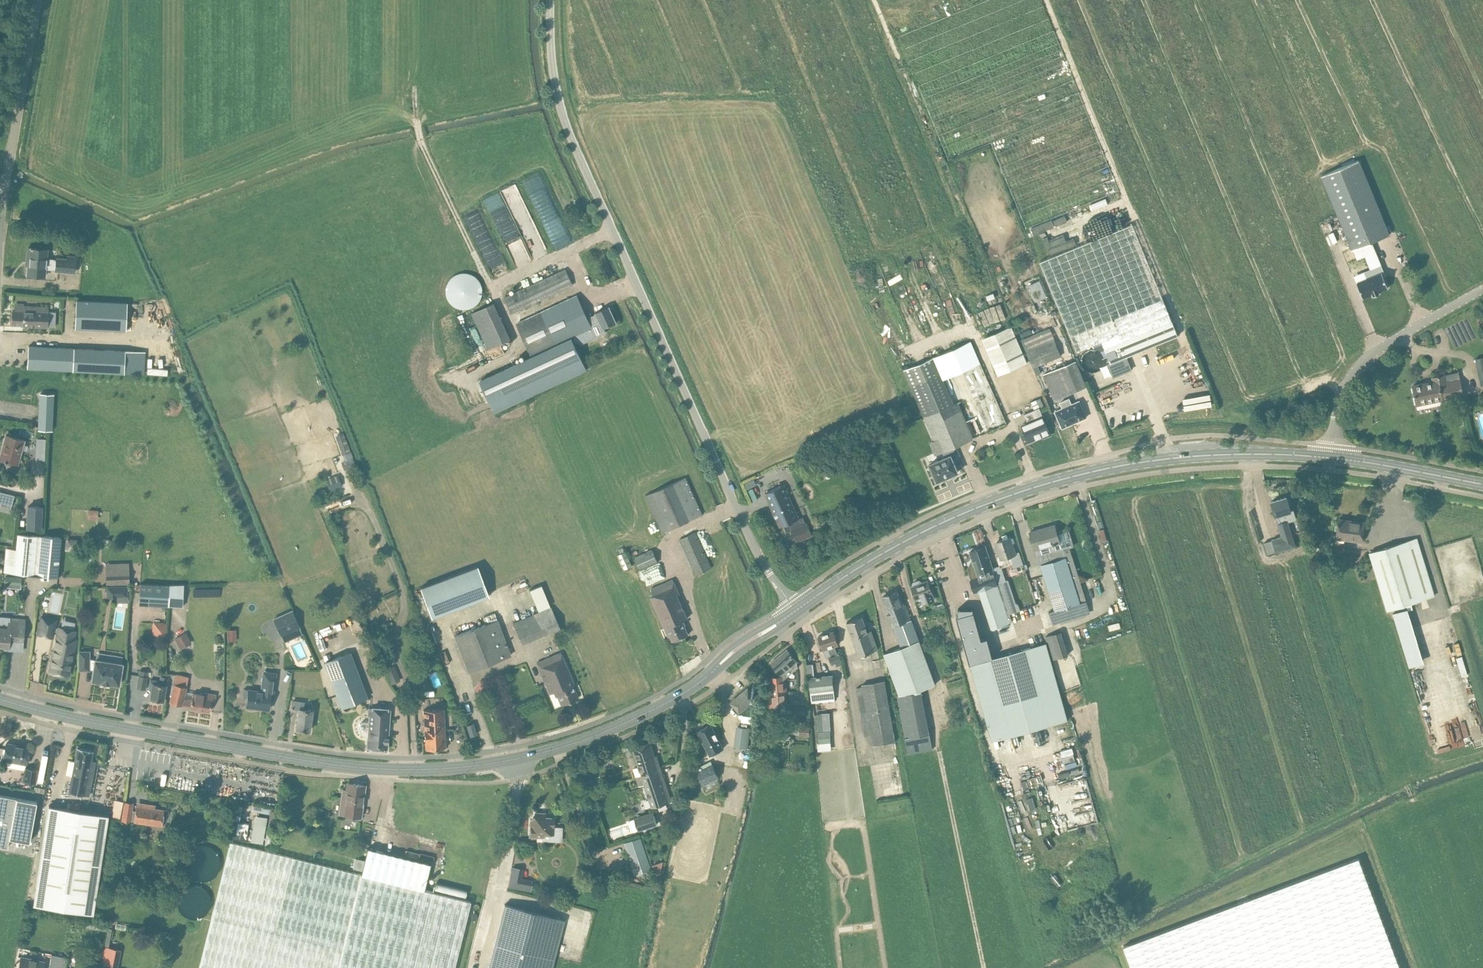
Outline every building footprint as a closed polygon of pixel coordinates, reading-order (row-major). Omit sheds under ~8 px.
[(986,129),(1078,91),(1064,55),(1054,30),(918,84),(948,159),(991,141),(986,129)] [(986,129),(991,141),(1037,253),(1129,215),(1078,91),(986,129)] [(1352,251),(1354,250),(1357,258),(1350,261),(1354,271),(1361,269),(1361,270),(1377,263),(1369,242),(1390,234),(1359,159),(1321,175),(1352,251)] [(536,196),(549,189),(540,173),(523,183),(535,204),(539,202),(536,196)] [(488,196),(512,252),(525,247),(527,253),(521,255),(524,262),(542,254),(540,250),(544,249),(516,184),(488,196)] [(1126,357),(1178,335),(1132,224),(1040,261),(1077,351),(1101,341),(1110,363),(1108,364),(1113,377),(1131,369),(1126,357)] [(56,259),(46,258),(47,249),(29,248),(28,258),(30,258),(30,261),(29,261),(28,274),(45,276),(45,269),(55,270),(55,272),(74,273),(76,256),(67,255),(66,258),(56,257),(56,259)] [(1384,272),(1381,264),(1363,271),(1366,278),(1356,282),(1363,298),(1372,294),(1373,295),(1379,293),(1379,292),(1378,292),(1378,291),(1388,287),(1382,273),(1384,272)] [(512,313),(573,285),(566,268),(504,297),(512,313)] [(461,309),(464,309),(468,309),(471,308),(473,306),(476,305),(478,302),(480,300),(481,297),(482,294),(483,291),(482,287),(481,284),(480,282),(478,279),(476,277),(473,275),(471,274),(468,273),(464,272),(461,273),(458,274),(455,275),(453,277),(450,279),(449,282),(447,284),(446,287),(446,291),(446,294),(447,297),(449,300),(450,302),(453,305),(455,306),(458,308),(461,309)] [(1040,282),(1029,287),(1035,303),(1047,298),(1040,282)] [(516,323),(531,356),(532,357),(572,338),(572,337),(573,337),(576,343),(580,341),(581,343),(606,331),(604,326),(616,321),(609,307),(596,313),(588,317),(577,294),(516,323)] [(127,315),(127,302),(77,300),(76,328),(126,331),(127,315)] [(511,338),(495,302),(472,313),(488,349),(511,338)] [(983,323),(1003,319),(999,304),(980,308),(983,323)] [(13,310),(12,325),(23,325),(23,326),(47,327),(48,307),(24,305),(24,311),(13,310)] [(1009,324),(979,337),(995,374),(1025,361),(1009,324)] [(1021,340),(1033,368),(1061,355),(1049,328),(1021,340)] [(532,357),(531,356),(480,380),(495,412),(587,369),(572,338),(532,357)] [(943,451),(952,447),(1007,423),(971,340),(903,370),(939,453),(943,451)] [(29,345),(28,368),(73,370),(124,373),(124,372),(144,373),(145,351),(125,350),(74,347),(29,345)] [(1091,371),(1093,371),(1094,371),(1096,371),(1098,370),(1099,370),(1100,369),(1101,368),(1102,367),(1103,365),(1103,364),(1104,363),(1104,361),(1104,360),(1104,358),(1103,357),(1103,356),(1102,354),(1102,353),(1101,352),(1100,351),(1098,350),(1097,350),(1096,349),(1094,349),(1093,349),(1091,349),(1090,349),(1088,350),(1087,350),(1086,351),(1085,352),(1084,353),(1083,354),(1082,355),(1082,356),(1082,357),(1081,358),(1081,359),(1081,360),(1081,361),(1081,363),(1082,363),(1082,364),(1082,365),(1083,366),(1084,367),(1085,369),(1086,369),(1087,370),(1089,371),(1090,371),(1091,371)] [(1475,358),(1480,385),(1482,385),(1482,357),(1475,358)] [(1043,374),(1054,400),(1087,385),(1076,360),(1043,374)] [(1412,385),(1416,404),(1441,399),(1441,401),(1463,396),(1458,372),(1432,377),(1432,380),(1412,385)] [(52,430),(53,394),(40,393),(39,429),(52,430)] [(1086,417),(1079,401),(1071,404),(1069,398),(1060,402),(1063,408),(1055,411),(1062,427),(1086,417)] [(1021,424),(1029,441),(1050,432),(1039,407),(1024,414),(1027,422),(1021,424)] [(6,444),(2,459),(18,463),(24,440),(6,435),(4,444),(6,444)] [(349,437),(337,440),(340,455),(353,452),(349,437)] [(952,447),(943,451),(946,457),(930,464),(937,481),(958,472),(952,457),(956,455),(952,447)] [(345,470),(356,466),(353,457),(342,461),(345,470)] [(662,532),(703,514),(686,477),(645,495),(662,532)] [(756,484),(754,479),(744,483),(747,489),(756,484)] [(800,518),(785,484),(765,493),(780,527),(784,525),(787,531),(792,529),(797,541),(813,534),(807,522),(806,523),(803,516),(800,518)] [(0,491),(0,503),(12,506),(14,495),(0,491)] [(1287,498),(1286,496),(1271,501),(1278,523),(1277,523),(1281,536),(1271,539),(1263,542),(1267,554),(1275,551),(1275,552),(1295,546),(1288,522),(1296,519),(1293,508),(1290,509),(1289,504),(1291,504),(1288,497),(1287,498)] [(27,505),(26,528),(42,529),(43,506),(27,505)] [(98,520),(98,510),(89,510),(88,519),(98,520)] [(1364,522),(1339,518),(1336,537),(1362,541),(1364,522)] [(1036,550),(1049,545),(1050,548),(1060,545),(1054,524),(1030,532),(1036,550)] [(696,575),(711,568),(695,532),(679,539),(696,575)] [(67,578),(70,538),(38,535),(18,533),(17,548),(7,547),(5,572),(34,574),(67,578)] [(1016,553),(1010,537),(996,541),(1000,554),(996,556),(1000,568),(1012,564),(1013,568),(1024,564),(1022,559),(1020,552),(1016,553)] [(1435,595),(1417,537),(1369,552),(1387,610),(1435,595)] [(993,572),(985,546),(970,551),(978,573),(979,572),(980,576),(970,579),(975,592),(979,591),(991,628),(1010,622),(1007,614),(998,583),(994,572),(993,572)] [(1038,555),(1041,564),(1040,564),(1054,610),(1049,611),(1053,624),(1085,615),(1080,602),(1087,600),(1069,546),(1038,555)] [(623,547),(616,550),(618,555),(617,555),(624,569),(632,566),(626,551),(625,551),(623,547)] [(652,549),(635,557),(641,570),(658,562),(652,549)] [(432,617),(488,596),(477,566),(421,587),(432,617)] [(130,572),(114,573),(114,585),(130,584),(130,572)] [(21,578),(4,577),(4,584),(20,586),(21,578)] [(673,579),(651,589),(654,596),(651,597),(666,630),(667,630),(672,641),(689,634),(683,620),(687,618),(677,595),(680,594),(673,579)] [(921,583),(920,581),(919,580),(913,582),(912,584),(913,586),(912,586),(916,599),(921,597),(924,605),(935,601),(928,580),(921,583)] [(998,583),(1007,614),(1020,610),(1019,605),(1015,603),(1007,580),(998,583)] [(168,605),(169,585),(168,585),(140,583),(139,604),(168,605)] [(169,585),(168,605),(183,606),(184,584),(169,585)] [(529,590),(538,611),(513,622),(522,644),(560,627),(551,606),(550,606),(541,585),(529,590)] [(118,586),(119,597),(129,597),(128,586),(118,586)] [(901,600),(897,591),(882,596),(893,626),(901,646),(901,648),(884,654),(899,695),(917,691),(936,684),(912,618),(910,619),(905,604),(904,605),(902,599),(901,600)] [(972,611),(972,607),(958,607),(958,616),(957,616),(991,741),(1067,720),(1044,637),(1033,641),(1034,645),(991,657),(986,638),(980,640),(972,611)] [(1391,611),(1406,666),(1420,662),(1405,607),(1391,611)] [(292,609),(273,618),(281,636),(282,636),(284,641),(302,633),(299,627),(300,627),(292,609)] [(483,617),(485,623),(454,635),(468,671),(511,655),(498,619),(497,619),(494,612),(483,617)] [(41,616),(37,633),(51,636),(55,619),(41,616)] [(859,656),(878,649),(871,630),(867,631),(862,616),(847,622),(859,656)] [(18,617),(9,617),(9,618),(0,617),(0,647),(9,648),(10,639),(23,640),(26,618),(18,617)] [(165,636),(166,623),(153,622),(152,635),(165,636)] [(49,671),(69,675),(77,638),(74,638),(76,631),(59,627),(49,671)] [(230,628),(230,640),(239,640),(239,628),(230,628)] [(838,654),(835,645),(838,644),(834,631),(819,636),(826,656),(835,653),(835,655),(828,657),(831,664),(835,663),(837,666),(843,664),(839,654),(838,654)] [(1061,631),(1045,636),(1053,660),(1069,655),(1061,631)] [(186,632),(174,638),(180,648),(191,642),(186,632)] [(787,693),(786,676),(797,667),(796,662),(798,661),(787,649),(771,662),(782,676),(770,677),(771,694),(768,694),(769,708),(786,706),(785,693),(787,693)] [(94,659),(90,659),(90,650),(79,650),(79,670),(89,670),(89,669),(93,669),(92,680),(119,685),(122,662),(94,657),(94,659)] [(323,656),(325,661),(324,661),(341,708),(368,697),(351,651),(331,659),(329,653),(323,656)] [(561,653),(561,652),(536,662),(550,693),(554,692),(556,697),(557,696),(561,704),(578,697),(573,684),(574,683),(561,653)] [(1459,675),(1464,674),(1462,656),(1456,657),(1459,675)] [(394,666),(385,669),(391,684),(400,680),(394,666)] [(807,668),(807,677),(808,676),(811,702),(835,700),(833,674),(815,676),(813,667),(807,668)] [(139,670),(136,688),(145,689),(148,671),(139,670)] [(271,693),(274,693),(277,673),(263,671),(260,690),(249,689),(243,688),(242,697),(247,698),(246,706),(256,707),(256,705),(269,707),(271,693)] [(164,701),(168,677),(160,675),(159,680),(150,679),(148,689),(151,689),(150,698),(152,699),(152,701),(156,701),(157,700),(164,701)] [(487,689),(483,679),(480,680),(474,688),(476,693),(487,689)] [(862,684),(872,745),(896,741),(885,680),(862,684)] [(291,682),(290,689),(302,691),(303,684),(291,682)] [(192,698),(184,697),(187,686),(174,683),(169,702),(182,705),(183,705),(191,707),(191,708),(210,711),(211,704),(214,705),(216,694),(203,692),(203,694),(193,692),(192,698)] [(748,687),(731,701),(740,711),(756,697),(748,687)] [(922,690),(897,696),(904,738),(905,738),(908,754),(933,749),(930,733),(929,733),(922,690)] [(290,710),(298,711),(296,729),(310,730),(313,710),(304,709),(305,701),(292,699),(290,710)] [(367,736),(368,736),(367,747),(371,747),(371,748),(383,749),(383,748),(387,749),(390,709),(387,709),(372,708),(368,708),(368,709),(368,715),(369,715),(369,722),(363,721),(361,722),(360,723),(359,724),(359,725),(359,729),(360,732),(361,733),(362,735),(363,736),(364,736),(366,736),(367,736)] [(444,708),(423,709),(425,749),(446,748),(444,708)] [(821,714),(817,714),(818,731),(819,743),(831,742),(830,730),(823,731),(821,714)] [(474,723),(467,725),(470,736),(477,734),(474,723)] [(711,724),(698,731),(710,754),(723,748),(711,724)] [(799,726),(799,736),(809,736),(810,727),(799,726)] [(746,748),(749,728),(738,727),(735,746),(746,748)] [(1454,749),(1454,730),(1442,730),(1442,749),(1454,749)] [(26,764),(29,747),(6,742),(3,759),(26,764)] [(635,777),(661,768),(657,755),(655,756),(651,742),(633,748),(638,766),(633,768),(635,777)] [(77,748),(75,761),(68,760),(65,774),(72,775),(69,791),(89,795),(95,763),(91,763),(93,751),(77,748)] [(712,763),(696,772),(706,791),(720,783),(717,778),(719,777),(712,763)] [(25,767),(22,781),(36,783),(38,769),(25,767)] [(661,768),(635,777),(638,786),(644,784),(652,807),(672,801),(661,768)] [(361,820),(361,817),(362,817),(366,785),(347,782),(346,789),(342,789),(339,814),(355,816),(354,819),(361,820)] [(7,847),(9,838),(17,839),(16,845),(24,847),(25,841),(29,841),(36,801),(0,794),(0,845),(7,847)] [(136,805),(136,810),(132,809),(133,803),(125,802),(122,820),(130,821),(162,825),(164,809),(136,805)] [(93,914),(108,814),(48,805),(33,904),(93,914)] [(653,811),(634,818),(638,831),(657,824),(653,811)] [(562,839),(562,825),(554,824),(555,817),(545,816),(545,813),(536,812),(535,816),(531,820),(530,836),(543,836),(543,838),(562,839)] [(252,840),(265,842),(268,815),(255,814),(252,840)] [(187,827),(187,820),(178,818),(178,825),(187,827)] [(233,836),(246,838),(249,822),(235,820),(233,836)] [(641,837),(624,842),(634,875),(651,869),(641,837)] [(361,874),(230,841),(198,967),(338,967),(361,874)] [(361,874),(338,967),(454,967),(471,900),(423,888),(430,862),(368,847),(364,860),(365,860),(362,870),(361,874)] [(355,858),(353,868),(362,870),(365,860),(355,858)] [(1359,858),(1124,946),(1132,967),(1401,967),(1359,858)] [(660,874),(663,861),(652,864),(656,876),(660,874)] [(510,877),(508,888),(518,890),(520,878),(510,877)] [(565,919),(504,904),(488,967),(552,967),(565,919)] [(108,927),(104,945),(110,946),(113,928),(108,927)] [(121,949),(104,946),(100,967),(117,967),(121,949)] [(67,957),(51,954),(48,967),(65,967),(67,957)] [(76,967),(81,967),(99,967),(101,959),(77,955),(76,967)] [(19,967),(42,967),(44,961),(21,957),(19,967)]
